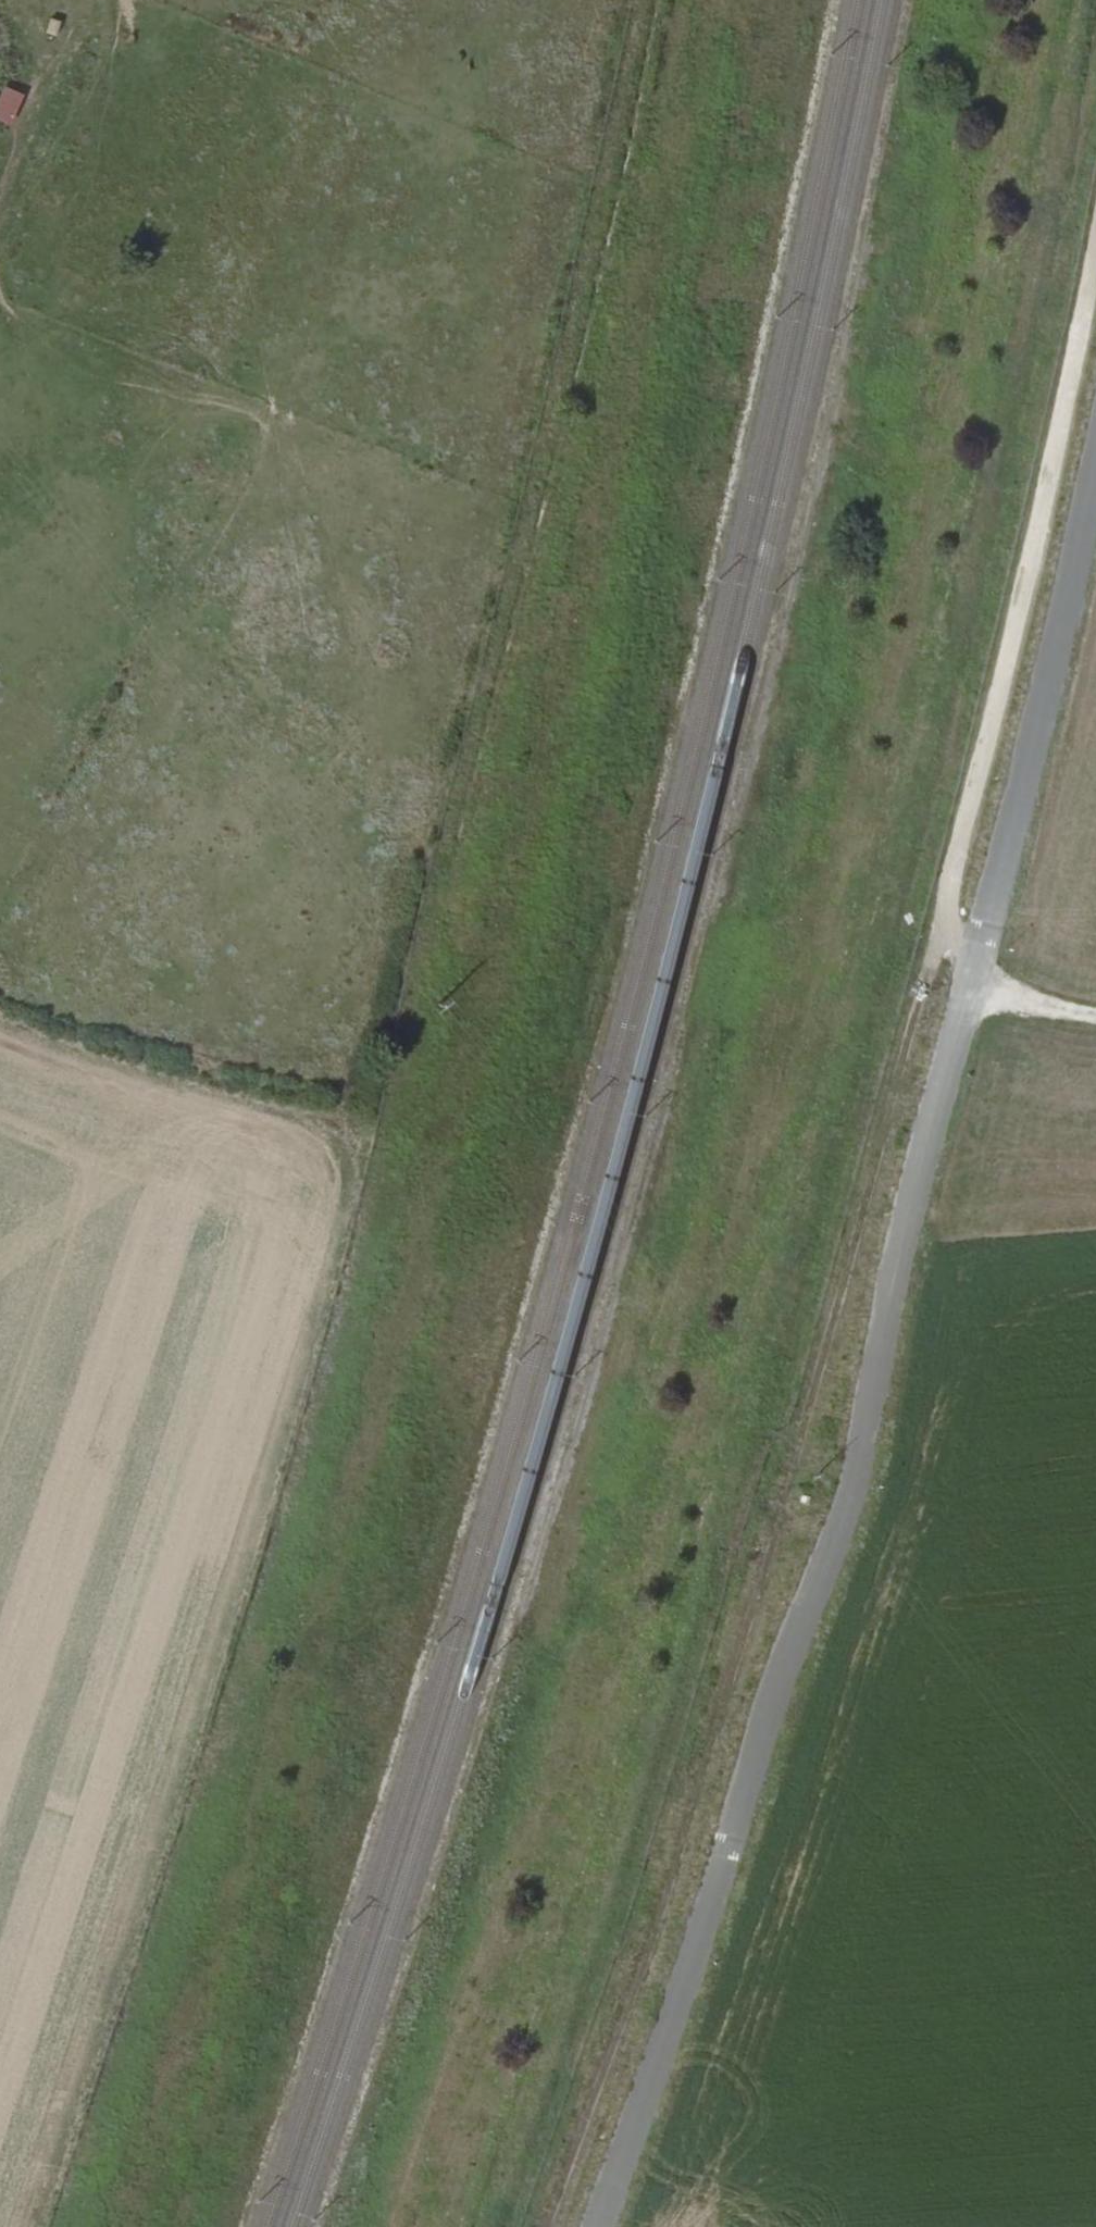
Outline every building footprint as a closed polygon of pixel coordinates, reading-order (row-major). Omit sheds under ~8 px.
[(0,92),(0,120),(16,123),(23,91),(2,86),(0,92)]
